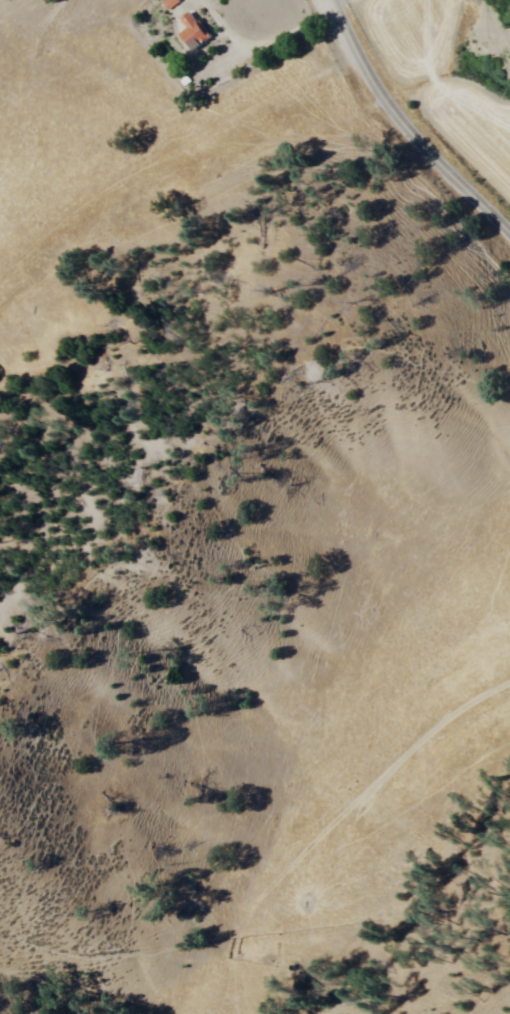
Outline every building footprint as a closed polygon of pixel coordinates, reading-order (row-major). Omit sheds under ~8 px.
[(158,8),(170,0),(152,0),(158,8)] [(165,1),(166,0),(180,0),(182,2),(173,10),(165,1)] [(189,12),(207,38),(198,47),(193,39),(186,46),(179,36),(186,29),(181,21),(189,12)]
